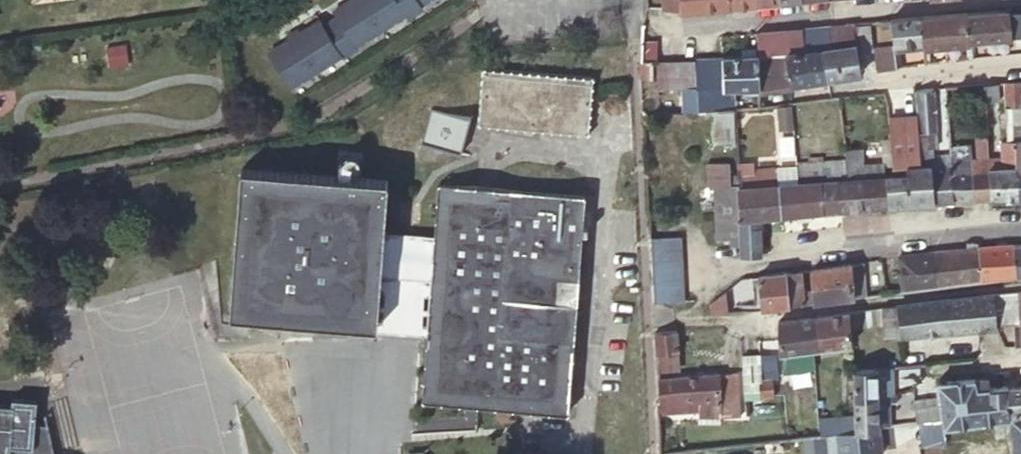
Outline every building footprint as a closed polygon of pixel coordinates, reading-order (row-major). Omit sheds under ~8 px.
[(360,7),(355,10),(350,1),(335,11),(338,16),(356,44),(381,28),(363,0),(356,0),(360,7)] [(350,1),(355,10),(360,7),(356,0),(352,0),(350,1)] [(381,28),(406,13),(398,0),(363,0),(381,28)] [(406,13),(408,15),(422,6),(421,4),(418,0),(398,0),(406,13)] [(661,9),(678,9),(679,9),(679,0),(661,0),(661,9)] [(728,5),(728,0),(679,0),(679,9),(694,7),(728,5)] [(1008,8),(967,11),(970,38),(977,37),(1002,34),(1007,33),(1010,33),(1020,32),(1020,7),(1008,8)] [(970,38),(967,11),(943,13),(945,42),(970,41),(970,38)] [(945,42),(943,13),(919,15),(922,39),(922,44),(945,42)] [(922,39),(919,15),(889,18),(890,23),(892,43),(922,39)] [(324,25),(342,53),(344,56),(358,47),(356,44),(338,16),(324,25)] [(301,31),(299,28),(293,31),(317,68),(342,53),(324,25),(321,19),(306,28),(313,36),(307,40),(301,31)] [(869,48),(867,20),(852,22),(854,43),(856,43),(857,49),(869,48)] [(828,46),(854,43),(852,22),(827,25),(828,46)] [(802,26),(803,48),(823,47),(828,46),(827,25),(802,26)] [(802,26),(788,28),(790,50),(803,48),(802,26)] [(306,28),(301,31),(307,40),(313,36),(306,28)] [(788,28),(755,31),(756,53),(772,52),(790,50),(788,28)] [(271,51),(292,85),(317,68),(293,31),(287,35),(290,39),(295,48),(290,50),(285,42),(271,51)] [(290,39),(285,42),(290,50),(295,48),(290,39)] [(649,60),(656,59),(655,41),(640,42),(640,51),(640,60),(649,60)] [(859,71),(857,49),(856,43),(854,43),(828,46),(823,47),(828,76),(839,74),(859,71)] [(823,47),(803,48),(790,50),(772,52),(777,84),(783,83),(797,81),(828,76),(823,47)] [(777,84),(772,52),(756,53),(757,87),(763,86),(777,84)] [(895,66),(893,52),(875,54),(876,69),(895,66)] [(757,87),(756,53),(721,56),(722,88),(723,107),(734,106),(734,87),(750,86),(750,93),(757,93),(757,87)] [(722,88),(721,56),(694,57),(695,59),(696,84),(696,89),(722,88)] [(696,84),(695,59),(681,60),(683,85),(696,84)] [(650,76),(649,60),(640,60),(640,63),(640,76),(650,76)] [(681,60),(668,61),(670,86),(683,85),(681,60)] [(670,86),(668,61),(657,61),(655,62),(657,87),(670,86)] [(485,68),(481,125),(590,133),(594,77),(485,68)] [(1018,77),(1002,79),(1004,103),(1020,101),(1020,97),(1018,77)] [(997,79),(983,81),(984,99),(998,97),(997,79)] [(931,162),(949,161),(948,147),(942,147),(943,152),(932,153),(931,144),(936,144),(932,86),(915,88),(916,109),(916,115),(917,137),(919,163),(931,162)] [(711,107),(723,107),(722,88),(696,89),(697,108),(711,107)] [(1020,101),(1004,103),(1005,124),(1020,123),(1020,124),(1020,101)] [(736,137),(734,106),(723,107),(711,107),(713,138),(736,137)] [(919,163),(917,137),(916,115),(887,117),(888,139),(890,166),(919,163)] [(1020,166),(1020,124),(1020,123),(1005,124),(1006,137),(1018,137),(1017,166),(1020,166)] [(988,167),(988,158),(986,133),(974,134),(976,159),(969,159),(972,197),(989,196),(987,167),(988,167)] [(989,196),(1017,196),(1017,166),(1018,137),(1006,137),(1001,137),(1002,156),(988,158),(988,167),(987,167),(989,196)] [(859,148),(844,149),(844,159),(846,177),(881,175),(880,162),(867,163),(867,158),(860,159),(859,148)] [(884,175),(881,175),(846,177),(844,159),(797,163),(799,181),(820,179),(839,178),(841,208),(852,207),(886,203),(884,175)] [(972,197),(969,159),(949,161),(931,162),(934,200),(949,199),(972,197)] [(934,200),(931,162),(919,163),(890,166),(891,174),(884,175),(886,203),(909,202),(934,200)] [(377,325),(382,268),(385,233),(389,177),(243,166),(232,315),(377,325)] [(738,186),(778,183),(777,166),(738,168),(738,172),(738,186)] [(781,214),(778,183),(738,186),(738,172),(731,173),(732,181),(716,181),(717,235),(731,235),(731,241),(740,241),(740,237),(740,234),(735,234),(731,218),(734,218),(739,217),(758,216),(781,214)] [(841,208),(839,178),(820,179),(822,210),(841,208)] [(798,212),(822,210),(820,179),(799,181),(796,181),(778,183),(781,214),(798,212)] [(429,329),(423,401),(567,413),(583,192),(441,181),(436,237),(433,273),(429,329)] [(758,216),(739,217),(734,218),(731,218),(735,234),(740,234),(740,237),(740,241),(741,252),(759,252),(758,216)] [(385,233),(382,268),(433,273),(436,237),(385,233)] [(679,237),(649,238),(649,242),(650,259),(652,288),(653,302),(682,298),(679,237)] [(982,277),(979,247),(978,247),(978,242),(972,240),(965,241),(965,248),(933,251),(918,253),(915,253),(918,287),(936,284),(936,282),(982,277)] [(1004,244),(979,247),(982,277),(1013,274),(1020,273),(1020,242),(1004,244)] [(918,287),(915,253),(899,254),(901,289),(918,287)] [(810,267),(785,271),(788,303),(803,302),(832,298),(864,294),(862,278),(857,279),(851,280),(849,265),(849,262),(810,267)] [(433,273),(382,268),(377,325),(429,329),(433,273)] [(785,271),(756,274),(759,306),(788,303),(785,271)] [(727,310),(724,289),(709,300),(710,312),(727,310)] [(1002,291),(993,292),(995,324),(1020,322),(1020,344),(1020,289),(1002,291)] [(995,324),(993,292),(976,294),(978,327),(995,326),(995,324)] [(978,327),(976,294),(947,297),(941,298),(932,299),(904,303),(889,305),(882,306),(883,326),(884,333),(899,331),(900,335),(922,333),(959,329),(978,327)] [(883,326),(882,306),(857,309),(848,310),(850,329),(883,326)] [(813,315),(811,315),(814,348),(823,346),(841,344),(851,342),(850,329),(848,310),(825,313),(813,315)] [(814,348),(811,315),(787,318),(776,319),(778,337),(779,353),(814,348)] [(676,352),(675,328),(654,330),(656,354),(676,352)] [(677,366),(676,352),(656,354),(657,368),(677,366)] [(760,395),(758,353),(741,354),(743,397),(760,395)] [(760,395),(771,395),(770,378),(773,378),(772,353),(758,353),(760,395)] [(885,395),(885,365),(852,367),(851,399),(875,398),(875,395),(885,395)] [(657,378),(659,405),(660,411),(738,405),(735,372),(657,378)] [(935,380),(938,396),(941,417),(943,425),(954,424),(978,421),(1004,418),(1009,417),(1012,417),(1011,411),(1008,383),(988,385),(987,375),(951,379),(935,380)] [(1008,383),(1011,411),(1020,410),(1020,382),(1008,383)] [(877,425),(886,424),(885,403),(893,403),(893,393),(885,395),(875,398),(851,399),(851,430),(877,425)] [(941,417),(938,396),(932,397),(935,418),(941,417)] [(916,421),(935,418),(932,397),(913,400),(916,421)] [(0,402),(0,453),(14,453),(57,453),(59,425),(47,424),(49,400),(18,398),(17,403),(0,402)] [(1011,411),(1012,417),(1009,417),(1013,453),(1020,453),(1020,410),(1011,411)] [(877,425),(851,430),(832,432),(835,453),(847,453),(863,452),(863,453),(875,453),(876,453),(876,450),(879,449),(877,425)]
